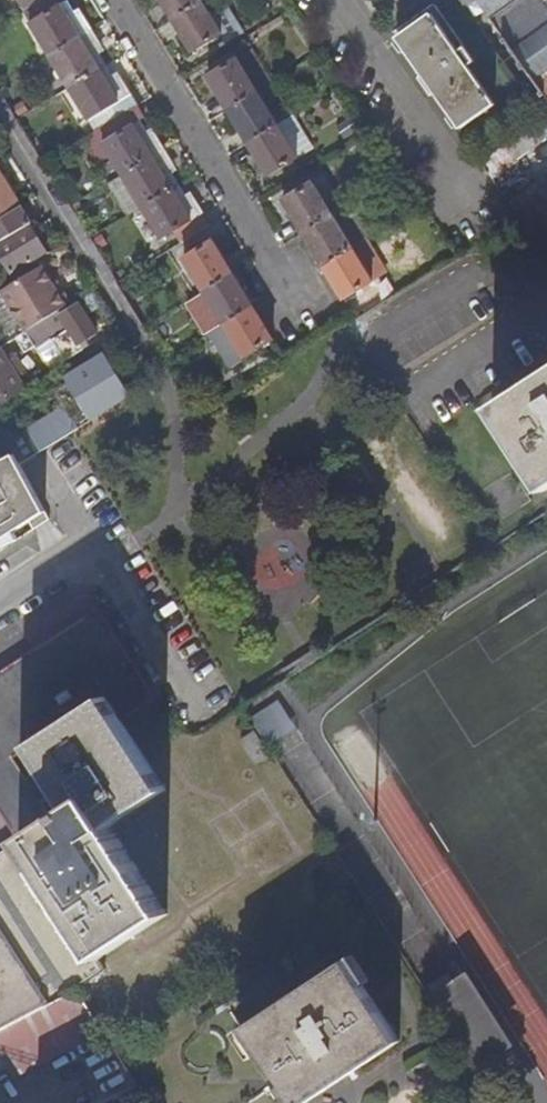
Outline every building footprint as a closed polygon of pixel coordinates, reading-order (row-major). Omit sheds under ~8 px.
[(139,106),(121,78),(115,81),(95,47),(100,44),(82,14),(77,17),(68,2),(67,2),(66,0),(17,0),(31,23),(30,24),(97,133),(139,106)] [(223,35),(201,0),(162,0),(194,53),(223,35)] [(464,8),(476,0),(458,0),(464,8)] [(491,21),(520,0),(485,0),(479,4),(491,21)] [(491,21),(505,40),(503,41),(505,45),(507,43),(522,64),(519,65),(523,71),(526,70),(542,93),(540,95),(542,98),(544,97),(546,100),(546,0),(520,0),(491,21)] [(398,38),(463,129),(497,105),(470,66),(476,62),(466,48),(460,52),(433,13),(398,38)] [(209,77),(270,176),(299,158),(237,58),(209,77)] [(539,113),(544,121),(546,119),(546,106),(539,113)] [(203,216),(204,215),(194,200),(190,202),(169,169),(173,165),(155,135),(150,138),(140,120),(104,144),(163,241),(175,233),(182,245),(210,227),(203,216)] [(492,178),(546,139),(546,125),(544,121),(482,163),(492,178)] [(0,172),(0,216),(19,204),(0,172)] [(284,200),(345,300),(374,282),(314,182),(284,200)] [(21,207),(0,220),(0,252),(13,273),(47,252),(21,207)] [(212,335),(233,368),(275,342),(213,241),(185,259),(206,294),(189,304),(209,336),(212,335)] [(156,261),(164,256),(157,245),(149,250),(156,261)] [(60,312),(71,304),(61,288),(58,290),(54,285),(43,267),(3,292),(27,332),(60,312)] [(67,363),(91,348),(88,343),(99,336),(79,304),(62,314),(60,312),(27,332),(36,347),(52,337),(67,363)] [(25,353),(36,347),(27,332),(16,338),(25,353)] [(0,349),(0,405),(25,389),(18,376),(27,370),(18,356),(8,361),(1,348),(0,349)] [(57,389),(78,425),(129,394),(104,353),(74,371),(77,377),(57,389)] [(546,491),(546,373),(491,408),(546,492),(546,491)] [(21,464),(36,455),(20,426),(6,435),(15,454),(21,464)] [(43,508),(21,464),(15,454),(0,462),(0,534),(43,508)] [(43,508),(0,534),(0,541),(30,523),(46,513),(43,508)] [(49,519),(46,513),(30,523),(33,530),(49,519)] [(122,721),(147,704),(94,625),(46,656),(0,687),(0,702),(30,747),(30,746),(106,696),(122,721)] [(106,696),(30,746),(70,807),(89,794),(111,826),(168,789),(122,721),(106,696)] [(23,787),(0,752),(0,802),(23,787)] [(89,794),(70,807),(21,839),(101,960),(170,914),(111,826),(89,794)] [(21,839),(0,854),(0,1032),(81,990),(109,973),(101,960),(21,839)] [(291,1102),(313,1102),(402,1044),(348,962),(244,1031),(280,1086),(275,1089),(280,1096),(284,1093),(291,1102)] [(467,980),(432,1002),(465,1055),(474,1068),(482,1063),(510,1046),(467,980)] [(116,1049),(81,990),(0,1032),(0,1072),(11,1067),(16,1076),(45,1061),(66,1102),(96,1102),(136,1083),(116,1049)]
